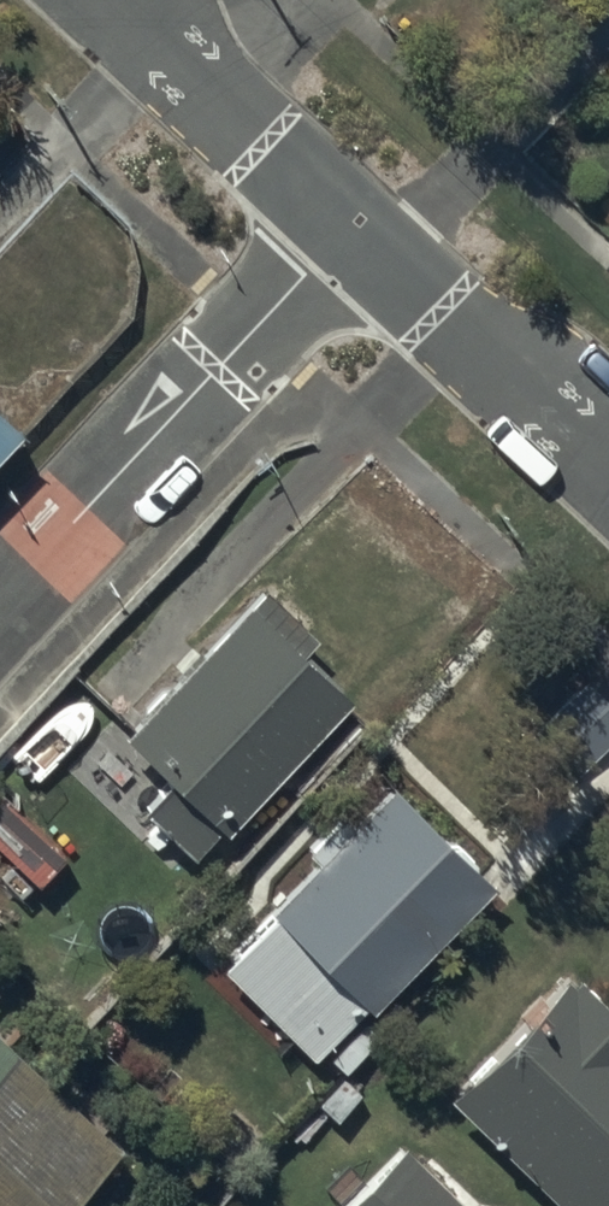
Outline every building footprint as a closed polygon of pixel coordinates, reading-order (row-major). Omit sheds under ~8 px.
[(18,425),(0,408),(0,445),(18,425)] [(249,597),(127,731),(174,773),(137,814),(195,867),(354,692),(249,597)] [(363,1006),(367,1011),(493,880),(393,784),(352,828),(340,817),(299,859),(309,868),(269,910),(275,916),(221,971),(312,1059),(363,1006)] [(450,1095),(567,1205),(608,1205),(608,1000),(576,968),(519,1027),(517,1025),(450,1095)] [(119,1144),(0,1034),(0,1205),(62,1205),(119,1144)] [(341,1205),(463,1205),(401,1145),(341,1205)]
